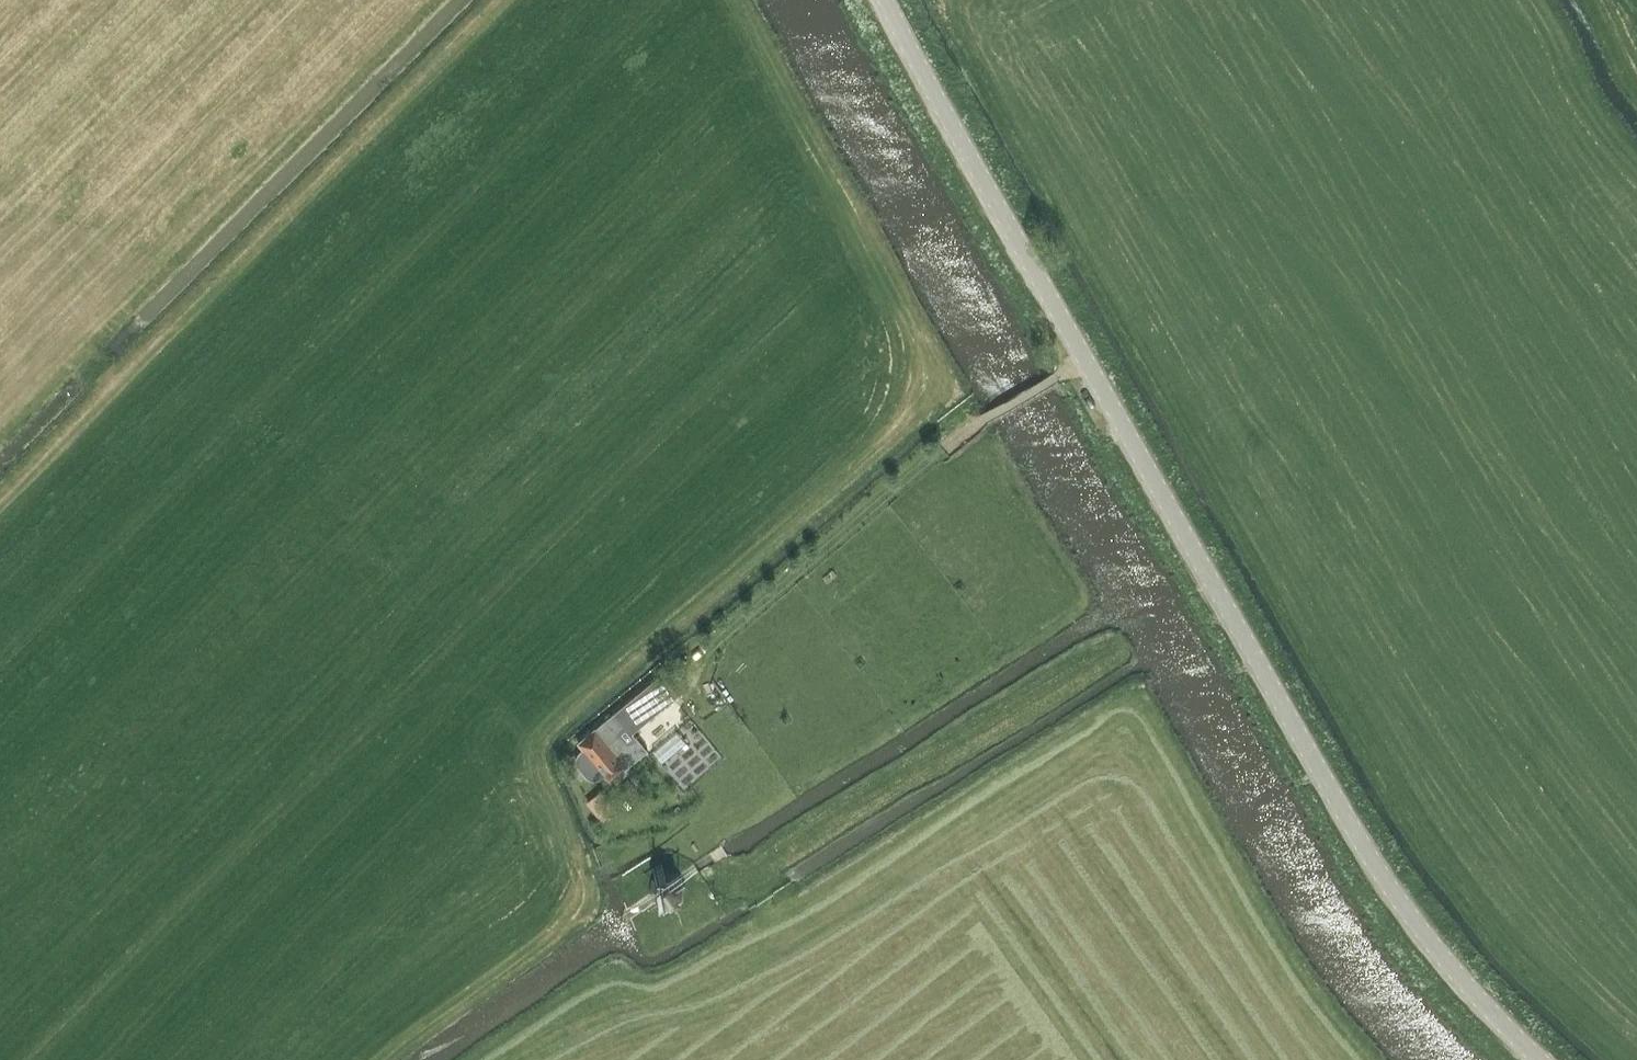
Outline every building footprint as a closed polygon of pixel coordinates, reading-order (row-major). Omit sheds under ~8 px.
[(617,731),(625,725),(631,733),(678,695),(661,674),(637,695),(579,743),(584,748),(577,754),(576,759),(577,766),(588,779),(594,780),(600,779),(605,774),(610,779),(617,781),(626,773),(626,766),(638,756),(646,750),(638,739),(627,743),(617,731)] [(682,724),(654,736),(663,756),(691,744),(682,724)] [(602,812),(618,800),(602,779),(586,792),(602,812)] [(652,892),(653,892),(658,900),(658,901),(660,902),(660,901),(670,903),(670,904),(672,904),(672,903),(680,898),(681,898),(682,896),(681,895),(684,886),(684,883),(683,883),(678,875),(676,874),(666,873),(663,872),(663,873),(655,878),(654,881),(655,881),(653,890),(652,890),(652,892)]
